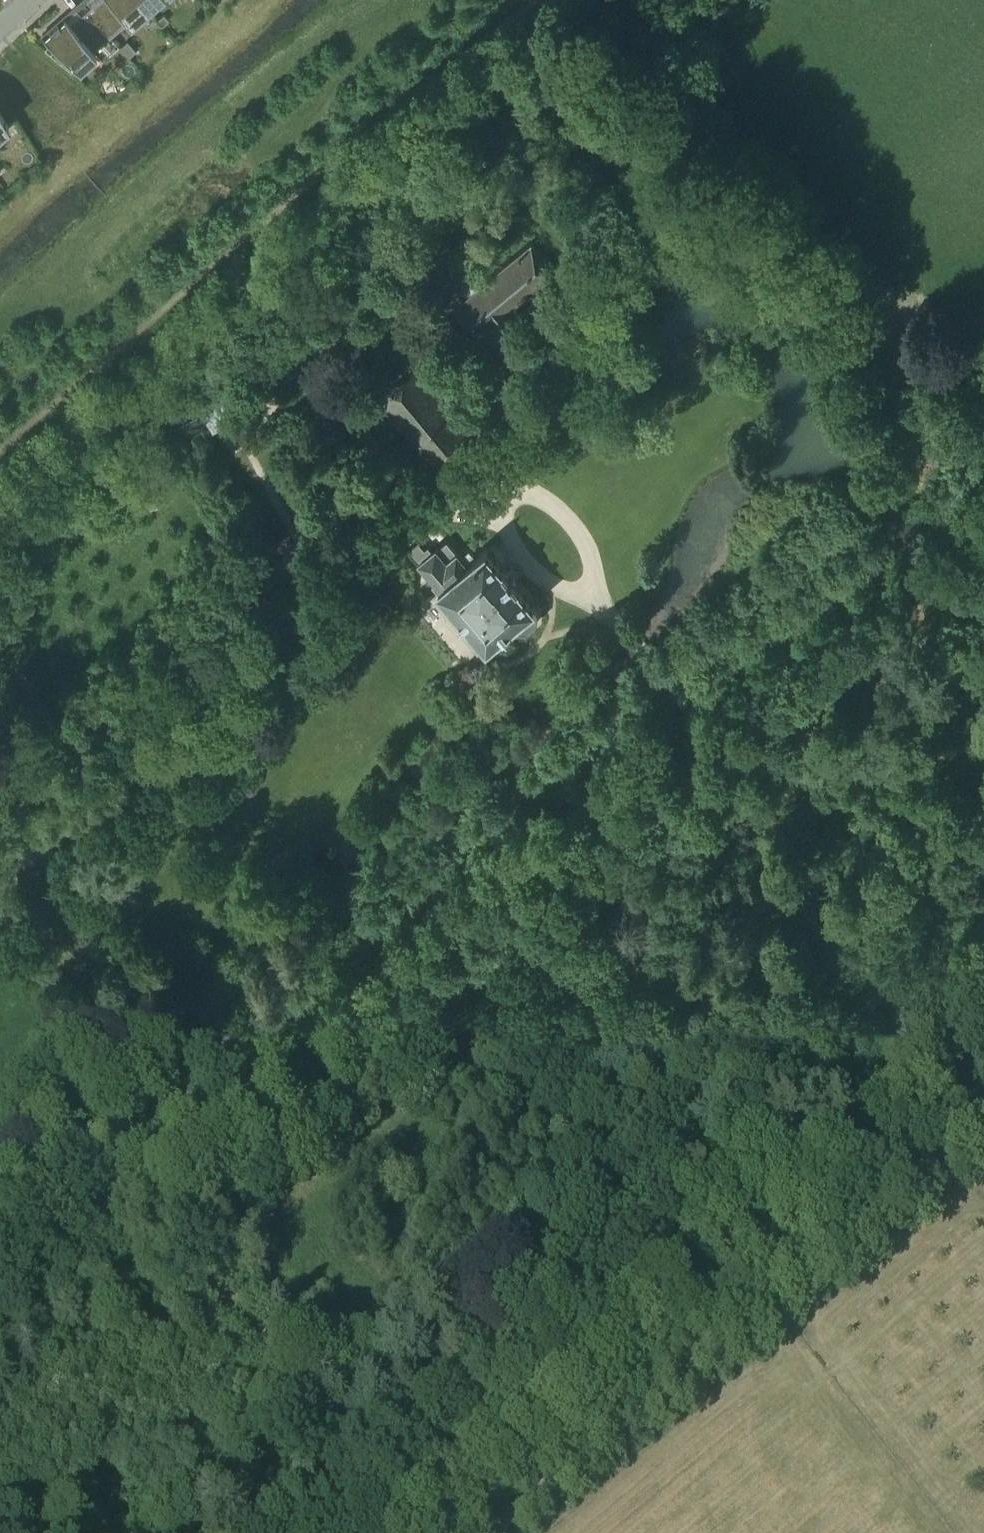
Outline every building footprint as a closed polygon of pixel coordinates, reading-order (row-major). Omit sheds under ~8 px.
[(86,9),(110,36),(127,21),(129,23),(146,8),(139,0),(96,0),(86,9)] [(44,35),(42,34),(41,36),(79,67),(80,66),(79,65),(93,53),(94,54),(95,52),(93,51),(110,36),(86,9),(69,24),(64,17),(44,35)] [(163,15),(158,20),(162,25),(168,21),(163,15)] [(127,42),(121,47),(129,57),(135,51),(127,42)] [(6,126),(7,126),(8,125),(0,112),(0,131),(6,126)] [(450,278),(466,298),(454,307),(478,336),(496,322),(512,309),(557,271),(533,242),(492,275),(476,256),(450,278)] [(445,417),(421,388),(431,380),(420,365),(377,400),(432,467),(475,432),(455,408),(445,417)] [(214,427),(248,409),(235,385),(173,417),(186,440),(213,425),(214,427)] [(367,426),(352,439),(372,464),(388,451),(367,426)] [(418,540),(408,549),(439,586),(436,588),(439,591),(432,596),(479,652),(487,645),(488,646),(512,625),(516,630),(528,631),(538,623),(539,611),(535,606),(518,586),(519,585),(504,568),(487,548),(477,557),(470,549),(462,556),(458,552),(457,552),(448,540),(438,549),(437,547),(433,551),(429,546),(425,549),(418,540)]
